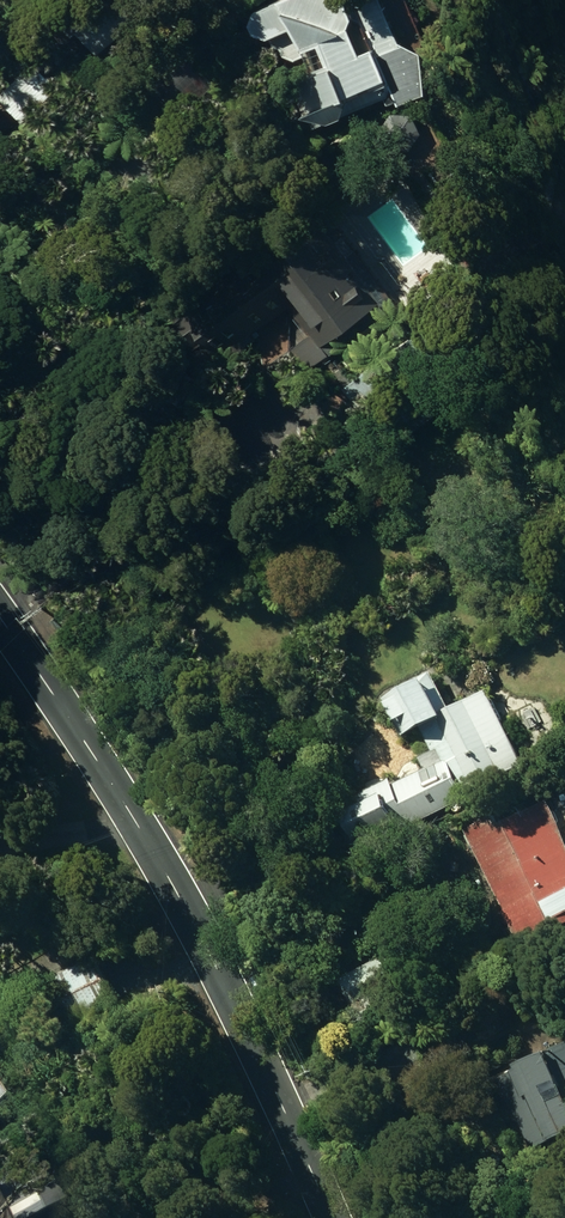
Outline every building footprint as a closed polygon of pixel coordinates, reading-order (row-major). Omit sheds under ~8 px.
[(84,25),(101,48),(163,0),(117,0),(84,25)] [(336,116),(392,93),(395,74),(385,51),(404,42),(388,0),(267,0),(265,1),(260,13),(263,25),(275,30),(279,43),(288,52),(299,55),(313,50),(320,68),(305,74),(310,87),(306,96),(312,106),(336,116)] [(156,79),(184,109),(215,79),(187,50),(156,79)] [(290,351),(305,373),(393,311),(328,219),(277,254),(271,246),(189,303),(222,349),(293,299),(317,332),(290,351)] [(343,802),(360,835),(410,810),(415,821),(488,784),(486,782),(527,762),(489,686),(445,708),(428,672),(385,692),(405,730),(422,721),(435,747),(421,754),(428,766),(397,781),(395,776),(343,802)] [(525,942),(564,922),(564,825),(550,795),(503,817),(500,812),(469,828),(525,942)] [(44,988),(61,1026),(118,999),(113,988),(97,954),(72,965),(51,975),(54,982),(44,988)] [(385,954),(342,977),(366,1024),(410,1000),(385,954)] [(533,1143),(564,1129),(564,1040),(521,1059),(523,1064),(498,1075),(510,1101),(514,1100),(533,1143)]
